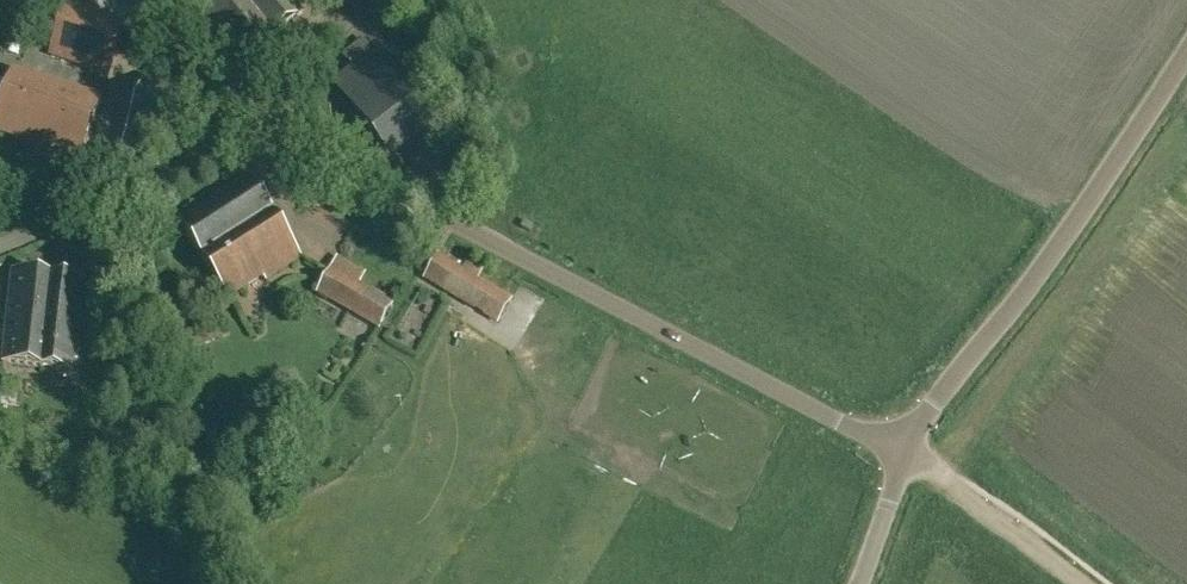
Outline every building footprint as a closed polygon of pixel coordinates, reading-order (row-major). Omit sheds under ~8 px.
[(238,64),(303,11),(294,0),(185,0),(238,64)] [(108,74),(126,23),(66,2),(49,54),(108,74)] [(201,109),(205,96),(182,86),(183,75),(152,63),(145,77),(120,151),(154,162),(162,142),(185,147),(201,109)] [(410,147),(436,104),(371,66),(346,109),(410,147)] [(100,96),(36,76),(34,80),(11,73),(0,107),(0,133),(79,158),(100,96)] [(300,255),(250,176),(198,210),(199,212),(181,224),(228,297),(262,275),(264,278),(300,255)] [(512,300),(437,255),(425,276),(499,321),(512,300)] [(395,304),(331,267),(316,294),(380,330),(395,304)] [(13,270),(3,362),(73,371),(85,280),(13,270)]
